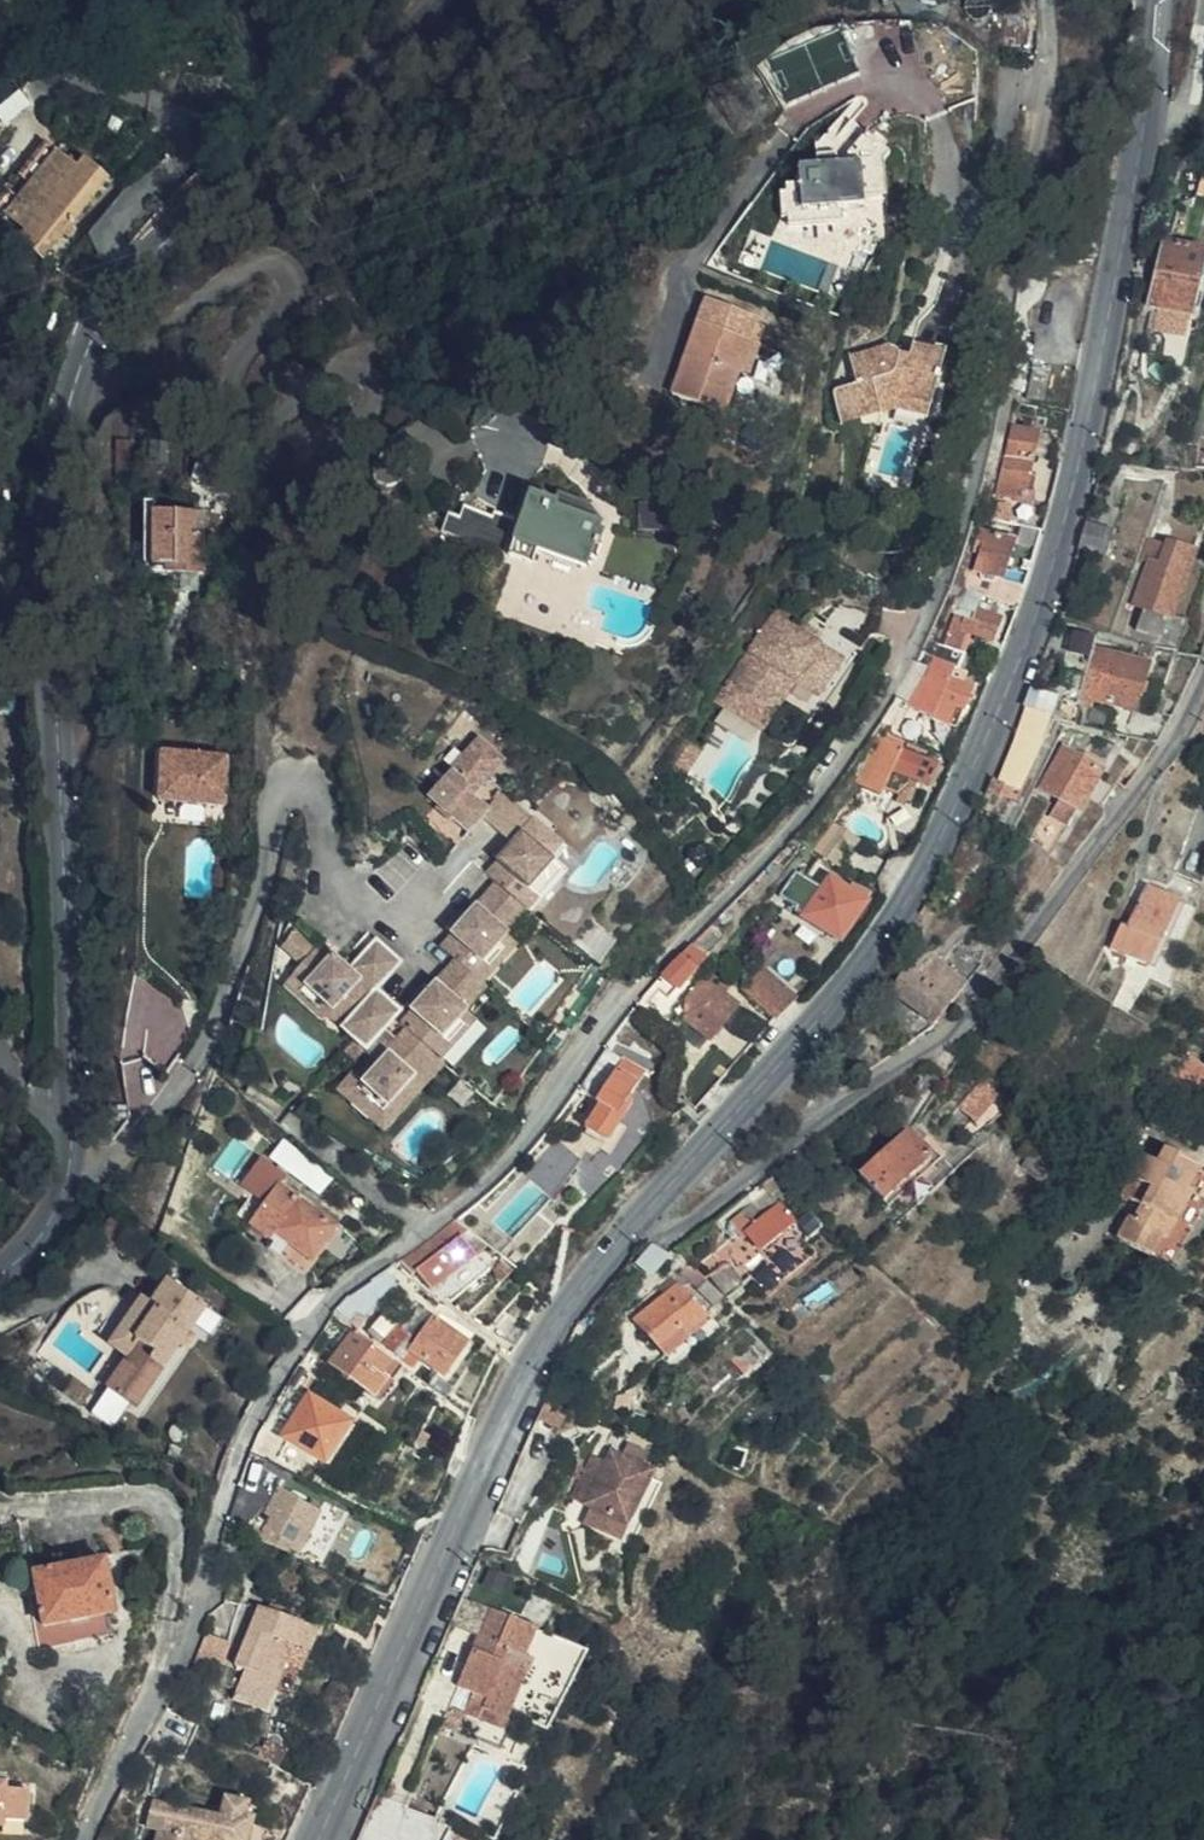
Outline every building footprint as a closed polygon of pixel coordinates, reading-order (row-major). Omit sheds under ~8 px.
[(803,208),(866,203),(862,162),(838,164),(837,153),(819,155),(820,163),(799,165),(803,208)] [(18,256),(63,184),(48,176),(4,246),(18,256)] [(85,198),(63,184),(18,256),(40,269),(36,277),(59,292),(115,204),(90,188),(85,198)] [(1166,236),(1153,297),(1160,299),(1194,306),(1203,261),(1203,244),(1166,236)] [(1190,327),(1194,306),(1160,299),(1155,320),(1190,327)] [(736,374),(746,344),(753,322),(704,306),(672,401),(722,417),(736,374)] [(927,402),(942,347),(908,337),(905,350),(887,346),(887,341),(845,350),(850,375),(831,394),(836,419),(876,410),(873,398),(897,392),(927,402)] [(758,348),(746,344),(736,374),(747,378),(758,348)] [(1051,366),(1032,362),(1025,396),(1045,399),(1051,366)] [(1025,485),(1037,433),(1024,430),(1026,419),(1011,416),(995,493),(1022,499),(1025,485)] [(1201,436),(1194,463),(1203,466),(1203,437),(1201,436)] [(1025,485),(1022,499),(1029,501),(1032,487),(1025,485)] [(601,548),(605,535),(596,532),(598,528),(551,509),(556,498),(549,496),(545,502),(528,495),(506,558),(532,568),(537,556),(584,573),(589,562),(597,565),(603,549),(601,548)] [(993,500),(990,513),(1004,518),(1007,504),(993,500)] [(165,576),(203,575),(203,536),(203,513),(152,514),(153,509),(144,508),(144,567),(164,566),(165,576)] [(499,556),(512,522),(493,514),(490,521),(462,511),(458,522),(446,518),(440,534),(499,556)] [(1092,532),(1082,520),(1076,548),(1092,546),(1109,552),(1112,538),(1092,532)] [(976,566),(965,589),(977,592),(981,594),(989,570),(1002,575),(1013,538),(978,529),(972,550),(980,552),(976,566)] [(203,575),(218,575),(216,536),(203,536),(203,575)] [(1161,634),(1192,547),(1166,539),(1158,560),(1148,557),(1132,597),(1146,602),(1137,625),(1161,634)] [(1076,548),(1073,556),(1106,564),(1109,552),(1092,546),(1076,548)] [(164,566),(144,567),(144,576),(165,576),(164,566)] [(1007,600),(1014,581),(1002,578),(1002,575),(989,570),(981,594),(1007,600)] [(965,589),(933,660),(955,667),(960,653),(954,651),(963,629),(992,639),(1000,615),(983,610),(984,605),(973,601),(977,592),(965,589)] [(1188,621),(1169,613),(1161,634),(1157,646),(1176,652),(1188,621)] [(797,634),(771,618),(729,684),(765,706),(783,677),(794,685),(817,699),(841,662),(813,644),(797,634)] [(802,627),(797,634),(813,644),(817,637),(802,627)] [(1056,697),(1074,703),(1078,690),(1090,646),(1093,637),(1070,630),(1052,692),(1036,687),(1028,707),(1038,710),(1047,715),(1056,697)] [(1104,650),(1090,646),(1078,690),(1090,695),(1104,650)] [(1090,695),(1132,707),(1147,663),(1104,650),(1090,695)] [(914,654),(903,674),(911,677),(902,703),(954,726),(972,686),(962,681),(965,671),(955,667),(933,660),(914,654)] [(765,706),(729,684),(717,704),(764,733),(794,685),(783,677),(765,706)] [(1049,715),(1066,723),(1074,703),(1056,697),(1047,715),(1049,715)] [(1031,729),(1038,710),(1028,707),(1021,724),(1031,729)] [(1121,738),(1152,745),(1168,718),(1132,707),(1121,738)] [(1016,798),(1049,715),(1047,715),(1038,710),(1031,729),(1021,724),(1015,739),(1026,744),(1022,753),(1011,748),(996,789),(1000,791),(1016,798)] [(906,737),(915,741),(921,725),(915,723),(917,718),(906,713),(898,733),(906,737)] [(898,733),(884,726),(877,738),(901,748),(906,737),(898,733)] [(1078,751),(1084,737),(1065,729),(1060,740),(1078,751)] [(901,748),(877,738),(854,783),(882,796),(886,787),(903,794),(910,776),(930,784),(938,764),(901,748)] [(1015,739),(1011,748),(1022,753),(1026,744),(1015,739)] [(703,752),(691,743),(679,763),(691,771),(703,752)] [(987,785),(996,789),(1011,748),(1003,745),(987,785)] [(224,752),(159,749),(156,796),(222,800),(224,752)] [(1075,819),(1087,799),(1095,784),(1106,767),(1082,754),(1079,759),(1062,750),(1036,796),(1054,807),(1047,822),(1064,831),(1072,818),(1075,819)] [(1087,799),(1105,810),(1115,796),(1095,784),(1087,799)] [(980,801),(990,804),(996,789),(987,785),(980,801)] [(994,806),(1000,791),(996,789),(990,804),(994,806)] [(847,796),(839,790),(826,807),(834,813),(847,796)] [(559,853),(498,799),(483,816),(476,823),(503,848),(507,852),(495,865),(481,881),(490,889),(492,891),(513,909),(549,869),(547,867),(559,853)] [(447,825),(431,811),(428,815),(443,829),(447,825)] [(835,820),(815,848),(843,868),(863,840),(835,820)] [(1055,846),(1064,831),(1047,822),(1038,836),(1055,846)] [(1055,846),(1049,856),(1065,866),(1072,856),(1055,846)] [(507,852),(503,848),(491,862),(495,865),(507,852)] [(558,877),(549,869),(513,909),(522,917),(558,877)] [(842,938),(867,903),(864,901),(868,896),(851,885),(848,890),(832,879),(825,889),(797,870),(783,891),(799,903),(797,906),(842,938)] [(1153,963),(1184,897),(1151,882),(1131,926),(1125,923),(1115,946),(1153,963)] [(513,909),(490,889),(470,912),(472,914),(464,923),(448,940),(436,953),(451,967),(465,980),(501,940),(522,917),(513,909)] [(464,923),(459,918),(443,935),(448,940),(464,923)] [(465,980),(475,989),(512,948),(501,940),(465,980)] [(689,944),(657,978),(665,985),(656,996),(664,1003),(697,963),(692,958),(697,953),(689,944)] [(312,952),(287,982),(325,1016),(327,1013),(344,1027),(336,1036),(347,1045),(360,1056),(378,1036),(394,1018),(370,997),(394,970),(369,948),(348,972),(342,978),(334,971),(312,952)] [(933,1023),(969,982),(932,949),(896,990),(933,1023)] [(348,972),(340,964),(334,971),(342,978),(348,972)] [(720,992),(729,980),(713,965),(691,991),(707,1006),(691,1025),(710,1041),(739,1007),(720,992)] [(465,980),(451,967),(430,990),(432,992),(423,1000),(408,1018),(396,1031),(400,1034),(425,1057),(460,1018),(481,994),(475,989),(465,980)] [(794,998),(775,971),(752,990),(774,1008),(779,1009),(794,998)] [(325,1016),(287,982),(276,993),(315,1028),(325,1016)] [(423,1000),(417,995),(401,1011),(408,1018),(423,1000)] [(471,1027),(460,1018),(425,1057),(435,1066),(471,1027)] [(425,1057),(400,1034),(389,1046),(393,1050),(392,1052),(399,1059),(408,1051),(426,1067),(410,1086),(405,1082),(376,1115),(352,1094),(359,1086),(348,1077),(332,1095),(377,1135),(437,1068),(435,1066),(425,1057)] [(352,1094),(376,1115),(405,1082),(410,1086),(426,1067),(408,1051),(399,1059),(392,1052),(393,1050),(389,1046),(378,1036),(360,1056),(374,1069),(352,1094)] [(635,1110),(632,1100),(646,1081),(613,1057),(604,1070),(609,1074),(598,1088),(606,1094),(596,1108),(602,1113),(586,1134),(607,1149),(635,1110)] [(280,1099),(252,1081),(247,1089),(273,1109),(280,1099)] [(571,1144),(590,1117),(584,1114),(596,1096),(585,1089),(573,1106),(578,1109),(554,1143),(568,1154),(574,1147),(571,1144)] [(886,1206),(940,1159),(912,1126),(859,1174),(886,1206)] [(302,1154),(287,1139),(268,1159),(283,1174),(302,1154)] [(1181,1194),(1192,1176),(1179,1168),(1183,1161),(1154,1142),(1143,1158),(1129,1148),(1104,1187),(1124,1200),(1116,1211),(1111,1208),(1098,1229),(1131,1250),(1142,1230),(1149,1234),(1176,1190),(1181,1194)] [(731,1160),(737,1166),(753,1153),(745,1143),(731,1160)] [(308,1161),(302,1154),(283,1174),(289,1180),(308,1161)] [(327,1180),(308,1161),(289,1180),(308,1199),(327,1180)] [(1199,1180),(1192,1176),(1181,1194),(1176,1190),(1149,1234),(1142,1230),(1131,1250),(1147,1261),(1199,1180)] [(791,1223),(765,1191),(740,1212),(751,1226),(745,1231),(760,1250),(791,1223)] [(330,1230),(272,1192),(243,1228),(264,1243),(271,1236),(308,1260),(330,1230)] [(484,1246),(468,1223),(458,1215),(404,1256),(416,1272),(422,1267),(437,1283),(484,1246)] [(168,1276),(152,1302),(125,1343),(142,1355),(166,1371),(212,1305),(168,1276)] [(708,1311),(681,1279),(638,1316),(665,1346),(708,1311)] [(125,1343),(152,1302),(143,1297),(108,1346),(136,1364),(142,1355),(125,1343)] [(440,1321),(458,1333),(464,1322),(447,1311),(440,1321)] [(468,1340),(458,1333),(440,1321),(436,1317),(414,1347),(447,1371),(468,1340)] [(405,1364),(356,1328),(330,1364),(376,1396),(390,1375),(396,1378),(405,1364)] [(85,1404),(95,1389),(76,1375),(65,1391),(85,1404)] [(326,1461),(350,1422),(309,1397),(285,1436),(326,1461)] [(446,1447),(440,1461),(452,1470),(458,1454),(446,1447)] [(658,1470),(614,1450),(609,1462),(590,1506),(597,1509),(634,1525),(656,1476),(658,1470)] [(576,1499),(590,1506),(609,1462),(595,1456),(576,1499)] [(308,1548),(326,1511),(306,1501),(307,1499),(280,1485),(261,1519),(273,1525),(271,1529),(308,1548)] [(626,1542),(634,1525),(597,1509),(589,1525),(626,1542)] [(579,1532),(576,1518),(567,1520),(570,1534),(579,1532)] [(117,1610),(108,1561),(36,1574),(45,1624),(117,1610)] [(536,1631),(465,1596),(455,1626),(476,1637),(456,1683),(472,1690),(484,1697),(479,1708),(503,1720),(529,1659),(524,1656),(536,1631)] [(264,1707),(287,1653),(294,1638),(314,1645),(321,1627),(261,1601),(236,1664),(245,1667),(233,1694),(264,1707)] [(231,1628),(209,1620),(196,1653),(219,1662),(231,1628)] [(541,1634),(536,1631),(524,1656),(529,1659),(541,1634)] [(588,1657),(541,1634),(529,1659),(503,1720),(499,1729),(543,1750),(588,1657)] [(294,1638),(287,1653),(306,1662),(314,1645),(294,1638)] [(484,1697),(472,1690),(464,1711),(499,1729),(503,1720),(479,1708),(484,1697)] [(8,1823),(8,1815),(35,1816),(36,1785),(9,1784),(9,1779),(4,1773),(0,1773),(0,1823),(8,1823)] [(160,1788),(158,1797),(172,1800),(174,1792),(160,1788)] [(154,1810),(169,1814),(187,1819),(189,1808),(193,1796),(174,1792),(172,1800),(158,1797),(154,1810)] [(169,1814),(168,1820),(163,1839),(252,1839),(257,1818),(250,1817),(254,1802),(231,1796),(229,1804),(219,1801),(216,1814),(189,1808),(187,1819),(169,1814)] [(168,1820),(169,1814),(154,1810),(153,1816),(168,1820)] [(450,1825),(443,1839),(460,1839),(464,1832),(450,1825)]
